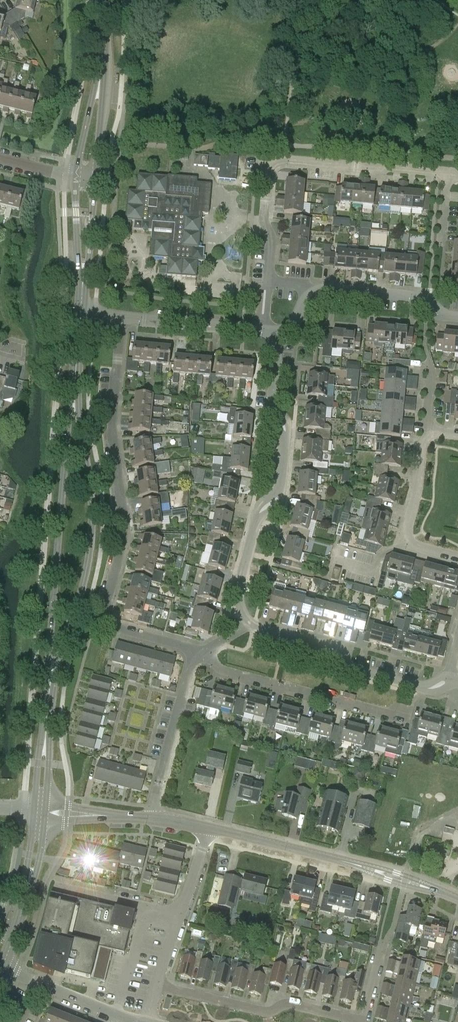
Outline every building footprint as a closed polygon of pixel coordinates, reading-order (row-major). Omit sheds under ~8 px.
[(17,23),(21,21),(24,19),(26,12),(33,13),(36,3),(25,0),(18,0),(15,8),(10,12),(17,23)] [(17,23),(10,12),(6,16),(5,15),(0,14),(0,38),(5,39),(6,39),(9,27),(10,27),(17,23)] [(5,76),(0,94),(0,107),(4,108),(3,112),(8,113),(15,82),(13,92),(6,90),(8,81),(4,80),(5,76)] [(9,110),(16,111),(15,115),(19,116),(27,85),(24,95),(18,93),(20,84),(15,82),(8,113),(9,110)] [(20,113),(27,114),(26,118),(31,119),(36,98),(29,96),(32,86),(27,85),(19,116),(20,116),(20,113)] [(236,182),(236,181),(238,157),(221,155),(221,159),(215,158),(215,156),(209,155),(209,157),(195,156),(194,166),(208,168),(208,170),(219,171),(218,180),(236,182)] [(191,218),(192,199),(175,198),(173,198),(173,194),(184,194),(185,182),(168,181),(168,177),(138,175),(137,192),(128,191),(125,221),(134,222),(133,230),(152,231),(151,240),(150,258),(168,259),(167,276),(197,278),(198,261),(204,261),(205,249),(199,248),(202,219),(191,218)] [(286,191),(304,193),(305,182),(302,182),(302,176),(290,175),(289,180),(287,180),(286,191)] [(353,186),(351,206),(362,207),(365,179),(360,179),(359,187),(353,186)] [(365,179),(362,207),(373,208),(375,189),(375,188),(369,188),(369,179),(365,179)] [(392,190),(390,210),(401,211),(403,183),(399,182),(398,190),(392,190)] [(403,183),(401,211),(411,212),(413,192),(407,191),(408,183),(403,183)] [(0,187),(1,184),(0,187),(0,207),(0,206),(7,208),(4,217),(5,217),(12,187),(8,185),(7,189),(0,187)] [(351,206),(353,186),(342,185),(342,188),(336,187),(335,202),(341,203),(340,205),(351,206)] [(19,192),(12,190),(13,187),(12,187),(5,217),(9,219),(12,209),(19,211),(24,190),(19,188),(19,192)] [(375,189),(373,208),(390,210),(392,190),(381,189),(375,189)] [(277,201),(303,204),(304,193),(286,191),(285,197),(277,197),(277,201)] [(413,192),(411,212),(422,213),(423,211),(428,211),(430,196),(424,195),(424,193),(413,192)] [(293,214),(306,215),(302,214),(303,204),(277,201),(276,206),(284,207),(284,213),(293,214)] [(306,215),(293,214),(293,219),(292,219),(291,230),(309,232),(310,221),(305,221),(306,215)] [(282,240),(308,243),(309,232),(291,230),(291,237),(282,236),(282,240)] [(289,252),(307,254),(308,243),(282,240),(282,245),(290,246),(289,252)] [(345,270),(347,252),(336,251),(336,254),(330,253),(329,266),(335,266),(334,269),(345,270)] [(307,254),(289,252),(288,263),(306,265),(307,254)] [(347,252),(345,270),(352,271),(351,279),(355,279),(358,253),(347,252)] [(358,253),(355,279),(360,280),(361,271),(367,272),(369,254),(358,253)] [(422,274),(424,258),(424,254),(416,253),(416,258),(407,258),(405,276),(416,277),(417,274),(422,274)] [(369,254),(367,272),(378,273),(384,273),(385,256),(369,254)] [(385,256),(384,273),(384,274),(390,274),(389,282),(394,283),(396,257),(385,256)] [(396,257),(394,283),(399,283),(399,275),(405,276),(407,258),(396,257)] [(373,343),(374,343),(373,346),(375,348),(381,349),(383,347),(383,344),(384,344),(386,326),(374,325),(374,328),(368,328),(367,342),(373,343)] [(386,326),(384,344),(395,345),(396,327),(386,326)] [(406,346),(406,343),(412,344),(413,332),(407,331),(407,328),(396,327),(395,345),(406,346)] [(331,358),(331,351),(342,352),(344,332),(333,331),(332,334),(327,334),(326,343),(324,343),(322,357),(331,358)] [(353,351),(354,348),(360,349),(361,337),(355,336),(355,333),(344,332),(342,352),(343,352),(342,353),(344,355),(350,356),(352,354),(352,351),(353,351)] [(437,335),(436,352),(454,353),(455,333),(444,332),(444,335),(437,335)] [(137,373),(138,363),(145,363),(147,345),(147,342),(144,341),(144,342),(142,342),(141,345),(134,344),(133,360),(127,359),(126,372),(137,373)] [(149,374),(150,364),(157,364),(159,343),(157,342),(157,343),(154,343),(154,346),(147,345),(145,363),(144,373),(149,374)] [(171,348),(171,344),(169,344),(169,345),(166,344),(166,347),(159,346),(159,343),(157,364),(156,374),(161,375),(162,365),(170,365),(171,348)] [(186,375),(188,357),(188,353),(185,353),(185,354),(183,354),(182,357),(175,356),(174,371),(174,374),(173,384),(178,384),(179,374),(186,375)] [(186,375),(185,385),(190,386),(191,375),(198,376),(200,358),(200,355),(198,354),(198,355),(195,355),(195,358),(188,357),(186,375)] [(210,377),(211,377),(212,360),(213,356),(210,356),(210,357),(207,356),(207,359),(200,358),(198,376),(197,386),(202,387),(203,377),(210,377)] [(215,378),(211,377),(210,377),(209,387),(220,388),(221,378),(228,379),(230,361),(230,357),(227,357),(227,358),(225,358),(224,361),(217,360),(215,378)] [(240,380),(242,362),(242,359),(240,358),(240,359),(237,359),(237,362),(230,361),(228,379),(227,389),(232,389),(233,379),(240,380)] [(242,362),(240,380),(239,390),(244,391),(245,381),(253,381),(254,364),(255,360),(252,360),(252,361),(249,360),(249,363),(242,362)] [(351,389),(358,389),(359,372),(347,370),(346,381),(351,381),(351,389)] [(385,381),(417,384),(418,377),(406,376),(406,372),(386,370),(385,381)] [(0,380),(0,402),(2,403),(4,395),(3,394),(5,389),(15,391),(20,375),(9,372),(6,381),(0,380)] [(308,384),(334,386),(334,377),(329,377),(329,375),(309,373),(308,384)] [(384,392),(404,394),(405,389),(417,391),(417,384),(385,381),(384,392)] [(327,397),(328,387),(333,387),(334,386),(308,384),(307,395),(322,396),(321,402),(333,403),(334,397),(327,397)] [(451,391),(450,405),(455,406),(454,419),(457,420),(457,392),(451,391)] [(383,402),(416,406),(416,399),(404,398),(404,394),(384,392),(383,402)] [(136,394),(135,402),(132,401),(132,404),(131,404),(131,406),(163,409),(153,408),(153,401),(163,402),(164,397),(154,396),(136,394)] [(333,403),(321,402),(321,408),(306,406),(305,417),(325,419),(326,408),(333,409),(333,403)] [(382,413),(402,415),(403,411),(415,412),(416,406),(383,402),(382,413)] [(134,407),(134,414),(131,413),(131,416),(130,416),(130,418),(161,421),(151,420),(152,413),(162,414),(163,409),(131,406),(131,407),(134,407)] [(229,424),(228,425),(252,428),(253,417),(245,416),(246,410),(230,409),(229,416),(227,418),(227,422),(229,424)] [(381,424),(413,427),(414,420),(402,419),(402,415),(382,413),(381,424)] [(327,426),(325,426),(325,419),(305,417),(304,428),(319,430),(318,435),(330,436),(331,429),(327,426)] [(128,430),(132,431),(150,433),(151,425),(161,426),(161,421),(130,418),(130,419),(133,419),(133,426),(130,425),(130,428),(129,428),(128,430)] [(413,427),(381,424),(380,435),(400,437),(401,432),(413,433),(413,427)] [(228,425),(227,437),(231,437),(231,442),(243,444),(243,438),(251,439),(252,428),(228,425)] [(330,436),(318,435),(318,441),(303,439),(302,450),(328,453),(329,443),(330,443),(330,442),(330,436)] [(388,443),(388,438),(376,437),(376,443),(383,443),(381,454),(402,456),(403,445),(388,443)] [(131,456),(135,455),(135,457),(163,453),(163,451),(153,452),(152,446),(162,444),(161,439),(151,440),(133,442),(134,450),(131,450),(132,453),(131,453),(131,456)] [(232,449),(231,459),(249,461),(250,450),(242,449),(243,444),(231,442),(230,448),(232,449)] [(201,446),(193,446),(193,455),(201,455),(201,446)] [(321,463),(322,453),(328,453),(302,450),(301,461),(316,463),(315,469),(327,470),(328,464),(321,463)] [(133,468),(136,467),(151,465),(152,469),(165,467),(164,463),(154,464),(153,457),(163,456),(163,453),(135,457),(136,462),(133,462),(133,465),(132,465),(133,468)] [(401,467),(402,456),(381,454),(380,465),(374,464),(373,470),(385,471),(386,465),(401,467)] [(221,474),(233,476),(234,471),(248,472),(249,461),(231,459),(223,458),(222,467),(213,466),(212,472),(221,474)] [(137,473),(138,480),(135,481),(136,483),(135,483),(135,486),(167,481),(157,483),(156,476),(166,474),(165,467),(152,469),(152,471),(137,473)] [(308,468),(307,474),(300,473),(299,484),(316,486),(317,475),(319,476),(320,469),(308,468)] [(198,484),(201,470),(193,469),(190,483),(198,484)] [(379,477),(377,488),(397,492),(399,481),(385,478),(385,471),(373,470),(373,476),(379,477)] [(220,490),(237,494),(239,483),(232,482),(233,476),(221,474),(220,479),(222,480),(220,490)] [(137,498),(140,497),(140,498),(155,496),(156,497),(169,495),(168,493),(158,494),(157,488),(167,486),(167,481),(135,486),(139,485),(140,492),(137,492),(137,495),(136,495),(137,498)] [(305,501),(317,503),(317,497),(315,497),(316,486),(299,484),(298,495),(305,496),(305,501)] [(367,503),(378,506),(380,500),(394,503),(397,492),(377,488),(375,498),(368,497),(367,503)] [(235,505),(237,494),(220,490),(218,501),(216,500),(214,506),(226,508),(227,503),(235,505)] [(141,503),(142,510),(139,511),(140,513),(139,513),(139,514),(161,511),(160,506),(170,505),(169,495),(156,497),(156,501),(141,503)] [(316,512),(316,511),(317,503),(305,501),(304,508),(296,506),(293,516),(310,522),(316,523),(319,512),(316,512)] [(369,521),(388,526),(391,515),(377,511),(378,506),(367,503),(365,508),(372,510),(369,521)] [(4,510),(10,512),(12,505),(5,504),(4,510)] [(213,523),(230,526),(233,515),(225,514),(226,508),(214,506),(213,512),(215,512),(213,523)] [(141,528),(144,527),(144,528),(162,525),(161,518),(171,517),(171,511),(161,513),(161,511),(139,514),(139,516),(143,515),(144,522),(141,523),(141,525),(140,525),(141,528)] [(308,531),(310,522),(293,516),(291,527),(298,529),(297,535),(308,538),(310,532),(308,531)] [(337,526),(339,518),(333,516),(331,525),(337,526)] [(366,531),(386,536),(388,526),(369,521),(366,531)] [(208,538),(220,541),(221,535),(228,537),(230,526),(213,523),(211,533),(209,533),(208,538)] [(336,536),(341,538),(344,525),(339,524),(336,536)] [(365,552),(375,555),(383,547),(386,536),(366,531),(363,541),(357,540),(355,545),(366,548),(365,552)] [(343,534),(341,543),(348,545),(351,536),(343,534)] [(144,541),(142,548),(138,547),(138,548),(159,553),(159,552),(169,555),(170,550),(160,547),(162,540),(145,536),(141,535),(141,537),(142,538),(141,540),(144,541)] [(288,538),(285,549),(302,553),(305,543),(307,543),(308,538),(297,535),(295,540),(288,538)] [(206,546),(213,548),(211,555),(228,560),(231,549),(218,546),(220,541),(208,538),(207,543),(206,546)] [(140,553),(139,560),(135,559),(134,560),(155,566),(156,564),(166,567),(167,562),(157,559),(159,553),(138,548),(137,549),(138,550),(138,552),(140,553)] [(303,565),(299,564),(302,553),(285,549),(282,559),(281,565),(302,570),(303,565)] [(205,571),(216,574),(218,569),(225,571),(228,560),(211,555),(208,566),(206,565),(205,571)] [(387,575),(387,573),(388,573),(387,579),(389,581),(393,582),(396,581),(397,576),(398,576),(403,558),(392,555),(389,563),(384,561),(381,573),(387,575)] [(409,581),(414,582),(413,586),(414,586),(418,570),(412,569),(414,561),(403,558),(398,576),(409,579),(409,581)] [(135,572),(150,576),(149,578),(162,582),(164,573),(154,571),(155,566),(134,560),(134,561),(135,561),(135,564),(137,565),(135,572)] [(420,584),(421,582),(432,585),(437,567),(425,564),(423,572),(418,570),(414,586),(418,587),(419,584),(420,584)] [(437,567),(432,585),(443,588),(448,570),(437,567)] [(338,582),(341,570),(335,568),(331,580),(338,582)] [(457,579),(457,577),(457,573),(448,570),(443,588),(457,592),(457,579)] [(216,574),(205,571),(203,576),(202,576),(199,587),(220,592),(222,581),(215,579),(216,574)] [(149,588),(151,582),(161,584),(162,582),(149,578),(149,581),(134,577),(130,576),(130,578),(131,579),(130,581),(133,582),(131,587),(158,594),(159,591),(149,588)] [(374,596),(376,588),(352,584),(351,591),(374,596)] [(127,593),(129,594),(128,600),(155,607),(156,603),(146,600),(148,593),(158,596),(158,594),(131,587),(131,589),(127,588),(126,590),(128,591),(127,593)] [(208,606),(211,605),(213,604),(214,602),(217,603),(220,592),(199,587),(197,597),(195,596),(193,602),(208,606)] [(264,603),(270,605),(269,608),(280,611),(286,589),(285,589),(284,593),(274,591),(268,589),(264,603)] [(296,591),(286,589),(280,611),(284,612),(281,623),(287,625),(295,596),(296,591)] [(305,599),(295,596),(287,625),(293,626),(296,615),(301,616),(305,599)] [(451,596),(448,608),(455,610),(457,600),(457,597),(451,596)] [(378,598),(377,604),(387,606),(389,601),(378,598)] [(305,599),(301,616),(305,617),(302,629),(308,630),(316,602),(305,599)] [(153,614),(143,612),(145,605),(155,608),(155,607),(128,600),(128,601),(124,600),(123,602),(124,603),(124,605),(126,606),(124,613),(139,617),(138,622),(150,625),(153,614)] [(193,602),(192,608),(194,608),(191,619),(211,624),(214,613),(206,611),(208,606),(193,602)] [(316,602),(308,630),(314,632),(317,620),(322,622),(326,605),(316,602)] [(326,605),(322,622),(326,623),(323,634),(329,636),(336,607),(326,605)] [(347,610),(342,627),(347,628),(344,640),(350,642),(358,609),(356,609),(355,607),(352,606),(350,607),(348,607),(347,610)] [(336,607),(329,636),(335,638),(338,626),(342,627),(347,610),(336,607)] [(358,609),(350,642),(356,643),(359,631),(364,633),(369,612),(367,609),(361,608),(358,609)] [(403,630),(400,641),(398,647),(400,647),(401,649),(403,650),(403,651),(414,654),(419,636),(408,633),(411,620),(406,618),(403,630)] [(191,619),(194,620),(191,630),(187,629),(186,635),(197,637),(199,632),(208,635),(211,624),(191,619)] [(366,633),(371,634),(369,642),(381,645),(385,627),(374,624),(375,622),(369,621),(366,633)] [(385,627),(381,645),(392,648),(392,647),(394,647),(396,646),(398,647),(400,641),(403,630),(397,628),(397,630),(385,627)] [(425,657),(430,639),(419,636),(414,654),(425,657)] [(442,640),(441,642),(430,639),(425,657),(437,660),(438,656),(444,658),(448,642),(442,640)] [(124,665),(129,646),(117,642),(112,662),(124,665)] [(141,649),(129,646),(124,665),(136,668),(141,649)] [(147,671),(153,652),(141,649),(136,668),(147,671)] [(159,674),(164,655),(153,652),(147,671),(159,674)] [(176,658),(164,655),(159,674),(171,677),(176,658)] [(90,687),(109,692),(112,680),(93,675),(90,687)] [(220,711),(221,707),(226,688),(215,685),(213,695),(207,694),(208,691),(201,689),(197,705),(220,711)] [(109,692),(90,687),(87,699),(106,704),(109,692)] [(226,688),(221,707),(231,710),(230,714),(236,716),(241,700),(235,698),(237,691),(226,688)] [(241,700),(236,716),(243,717),(244,713),(254,716),(259,697),(248,694),(246,701),(241,700)] [(259,697),(254,716),(264,718),(262,725),(269,726),(273,710),(267,709),(270,699),(259,697)] [(106,704),(87,699),(84,710),(103,715),(106,704)] [(273,710),(269,726),(275,728),(276,724),(286,726),(291,707),(281,704),(279,712),(273,710)] [(291,707),(286,726),(296,729),(295,733),(302,735),(306,719),(300,717),(302,710),(291,707)] [(103,715),(84,710),(81,722),(100,727),(103,715)] [(428,734),(433,715),(422,712),(419,722),(414,721),(408,744),(416,746),(418,736),(426,738),(428,734)] [(306,719),(302,735),(308,736),(309,732),(319,735),(324,716),(313,713),(311,720),(306,719)] [(433,715),(428,734),(438,737),(436,744),(442,746),(446,732),(440,731),(444,718),(433,715)] [(324,716),(319,735),(329,738),(328,742),(334,743),(338,730),(332,729),(335,719),(324,716)] [(100,727),(81,722),(78,733),(97,739),(100,727)] [(334,743),(341,745),(342,741),(352,744),(357,724),(346,722),(344,729),(344,732),(338,730),(334,743)] [(357,724),(352,744),(362,746),(361,751),(367,752),(371,739),(365,737),(368,727),(357,724)] [(452,734),(446,732),(442,746),(457,750),(457,725),(454,724),(452,734)] [(380,726),(377,740),(371,739),(367,752),(374,754),(376,746),(386,749),(391,729),(380,726)] [(391,729),(386,749),(385,753),(395,755),(401,757),(402,755),(403,752),(403,750),(405,744),(399,742),(402,732),(391,729)] [(97,739),(78,733),(74,745),(94,751),(97,739)] [(274,770),(276,762),(278,754),(270,752),(268,760),(266,768),(274,770)] [(214,775),(212,775),(214,768),(223,770),(225,757),(209,753),(206,766),(208,766),(206,774),(197,772),(194,784),(211,788),(214,775)] [(105,783),(110,763),(99,760),(94,780),(105,783)] [(310,760),(310,761),(307,769),(313,771),(314,771),(316,762),(310,760)] [(235,773),(249,776),(252,765),(238,761),(235,773)] [(110,763),(105,783),(116,786),(121,766),(110,763)] [(121,766),(116,786),(127,788),(132,769),(121,766)] [(132,769),(127,788),(141,792),(146,773),(132,769)] [(257,803),(262,785),(251,783),(252,781),(243,778),(238,798),(257,803)] [(307,803),(310,791),(299,788),(296,797),(285,794),(283,802),(278,800),(275,810),(283,812),(282,815),(296,819),(300,802),(307,803)] [(326,792),(317,827),(319,828),(318,831),(324,832),(324,829),(338,833),(342,816),(347,798),(326,792)] [(359,801),(353,825),(370,829),(376,805),(359,801)] [(81,865),(86,845),(74,842),(69,862),(81,865)] [(116,873),(123,844),(121,854),(109,851),(105,870),(116,873)] [(130,867),(135,847),(123,844),(116,873),(117,873),(119,864),(130,867)] [(163,856),(183,861),(186,849),(166,844),(163,856)] [(93,868),(98,848),(86,845),(81,865),(93,868)] [(135,847),(130,867),(142,869),(147,850),(135,847)] [(105,870),(109,851),(98,848),(93,868),(105,870)] [(448,858),(450,852),(438,849),(437,855),(448,858)] [(160,868),(180,872),(183,861),(163,856),(160,868)] [(158,879),(177,884),(180,872),(160,868),(158,879)] [(262,896),(266,882),(245,876),(244,882),(240,881),(240,880),(226,876),(219,905),(232,909),(237,889),(242,890),(241,891),(262,896)] [(288,906),(290,896),(301,898),(305,881),(294,878),(291,892),(285,891),(282,905),(288,906)] [(177,884),(158,879),(155,891),(174,896),(177,884)] [(318,899),(312,898),(316,883),(305,881),(301,898),(311,901),(309,911),(315,913),(318,899)] [(339,909),(343,890),(332,887),(328,901),(323,899),(320,911),(330,914),(332,907),(339,909)] [(343,890),(339,909),(346,910),(344,917),(355,920),(355,919),(358,908),(352,906),(355,893),(343,890)] [(51,893),(33,969),(53,976),(54,971),(86,978),(94,946),(124,954),(134,913),(51,893)] [(358,908),(355,919),(368,922),(369,915),(377,917),(381,899),(368,896),(365,908),(358,907),(358,908)] [(400,919),(396,933),(394,941),(406,944),(408,935),(415,937),(421,911),(409,908),(406,920),(400,919)] [(302,929),(304,921),(296,919),(294,928),(302,929)] [(427,919),(422,941),(420,949),(426,950),(428,944),(435,946),(437,938),(444,940),(447,925),(440,923),(440,922),(427,919)] [(336,938),(319,934),(317,942),(334,946),(336,938)] [(352,949),(359,951),(361,945),(354,943),(352,949)] [(456,953),(450,952),(447,963),(453,965),(454,962),(457,963),(457,945),(456,953)] [(197,952),(197,954),(185,951),(179,976),(191,979),(194,965),(200,966),(201,961),(203,954),(197,952)] [(219,965),(221,958),(215,956),(214,961),(211,960),(208,962),(201,961),(200,966),(196,980),(208,983),(212,969),(217,970),(219,965)] [(389,960),(387,966),(418,974),(421,962),(403,957),(402,962),(400,963),(389,960)] [(274,964),(273,971),(270,983),(282,986),(285,972),(290,974),(291,974),(292,968),(294,961),(288,960),(286,967),(274,964)] [(235,975),(236,969),(238,962),(232,961),(230,968),(219,965),(217,970),(214,984),(226,987),(229,973),(235,975)] [(303,977),(308,978),(309,972),(310,973),(311,965),(305,964),(304,971),(292,968),(291,974),(290,974),(287,988),(299,990),(303,977)] [(248,972),(236,969),(235,975),(231,989),(243,991),(247,978),(252,979),(254,974),(255,967),(252,966),(250,965),(248,972)] [(326,982),(327,977),(329,970),(311,965),(310,973),(309,972),(308,978),(305,992),(317,995),(320,981),(325,982),(326,982)] [(432,977),(438,978),(439,972),(441,966),(435,965),(432,977)] [(415,985),(418,974),(387,966),(386,972),(397,975),(398,976),(397,981),(415,985)] [(254,974),(252,979),(249,993),(261,996),(264,982),(270,983),(273,971),(263,968),(261,975),(254,974)] [(327,977),(326,982),(325,982),(322,996),(334,999),(337,985),(343,986),(344,981),(347,972),(337,969),(334,979),(327,977)] [(344,981),(343,986),(340,1000),(352,1003),(355,989),(361,991),(365,974),(357,972),(353,980),(352,983),(344,981)] [(435,990),(438,978),(432,977),(429,988),(435,990)] [(412,997),(415,985),(397,981),(396,985),(394,986),(383,984),(382,989),(412,997)] [(392,1000),(391,1004),(409,1009),(412,997),(382,989),(380,995),(391,998),(392,1000)] [(377,1007),(376,1013),(406,1020),(409,1009),(391,1004),(390,1008),(388,1010),(377,1007)] [(61,1014),(50,1009),(46,1021),(58,1021),(61,1014)] [(406,1020),(376,1013),(375,1019),(386,1021),(406,1021),(406,1020)] [(423,1021),(430,1021),(431,1014),(426,1013),(423,1021)] [(72,1018),(61,1014),(58,1021),(70,1021),(72,1018)]
